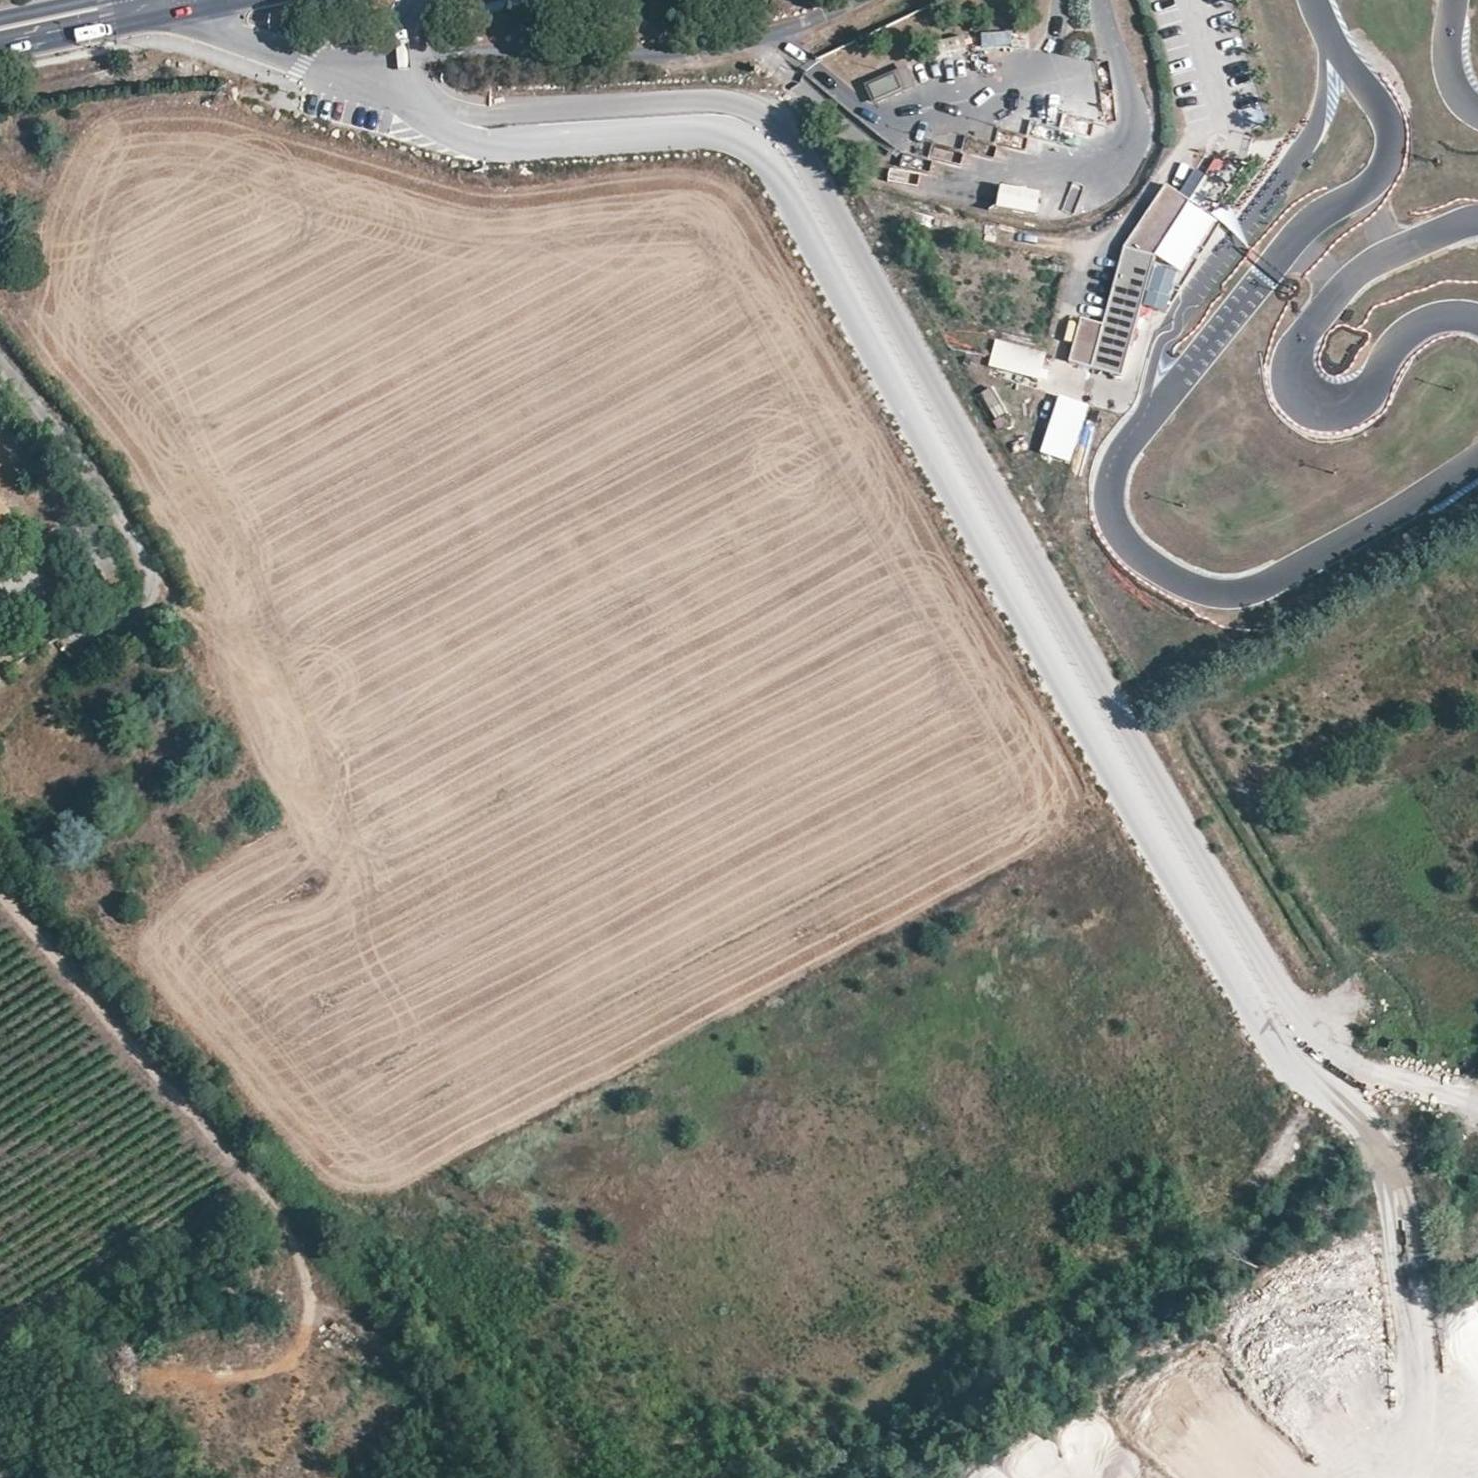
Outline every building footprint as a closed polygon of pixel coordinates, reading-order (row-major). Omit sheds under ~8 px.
[(875,103),(912,87),(905,71),(868,87),(875,103)] [(1189,201),(1165,185),(1124,247),(1102,325),(1081,319),(1069,362),(1122,377),(1159,247),(1189,201)] [(997,187),(996,212),(1038,214),(1039,189),(997,187)] [(1216,219),(1189,201),(1159,247),(1185,265),(1216,219)] [(1039,377),(1045,356),(996,343),(991,364),(1039,377)] [(11,530),(0,510),(0,536),(11,530)]
